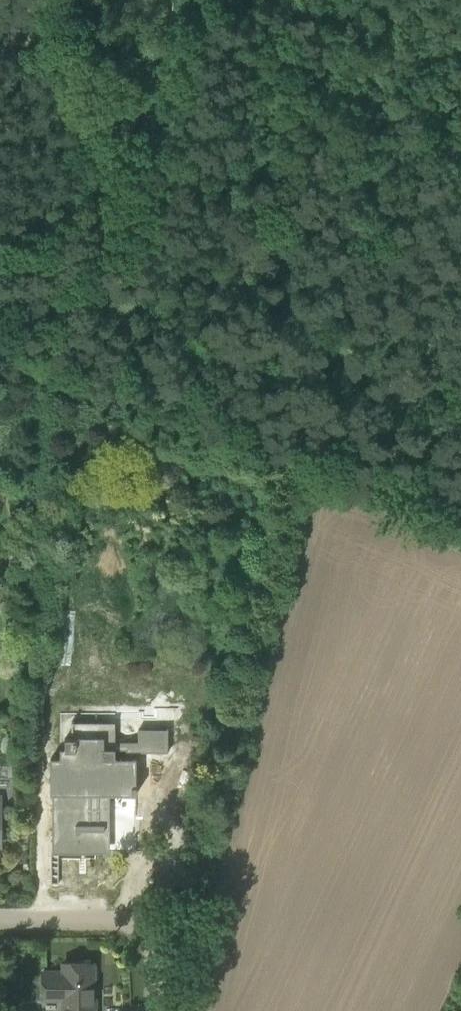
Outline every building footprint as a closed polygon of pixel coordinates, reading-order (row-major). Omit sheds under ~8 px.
[(60,755),(50,755),(50,791),(52,791),(56,791),(56,801),(52,801),(53,831),(53,851),(101,851),(101,831),(101,829),(102,829),(102,826),(98,825),(98,823),(85,823),(85,791),(98,791),(136,791),(136,755),(115,755),(115,745),(103,745),(103,733),(73,733),(73,735),(65,735),(65,745),(60,745),(60,755)] [(43,991),(43,995),(63,995),(63,1010),(95,1010),(95,1004),(91,1004),(91,986),(93,986),(93,963),(63,963),(63,971),(43,971),(43,991)]
